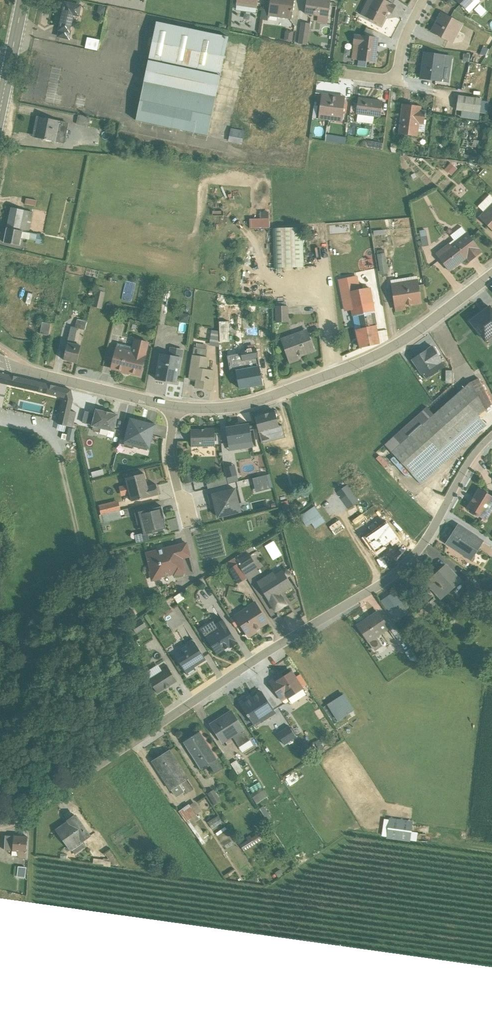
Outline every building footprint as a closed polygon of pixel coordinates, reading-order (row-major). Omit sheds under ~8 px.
[(81,7),(78,7),(79,1),(74,0),(66,0),(58,37),(70,39),(73,20),(73,19),(73,17),(79,18),(81,7)] [(236,0),(236,6),(256,9),(257,0),(236,0)] [(268,10),(262,10),(260,20),(267,21),(267,16),(291,20),(294,0),(270,0),(268,10)] [(320,0),(306,0),(304,15),(317,17),(316,23),(327,24),(330,0),(329,0),(323,0),(320,0)] [(360,15),(380,25),(387,12),(391,14),(395,6),(383,0),(367,0),(360,15)] [(468,13),(481,0),(455,0),(468,13)] [(478,4),(473,9),(480,16),(485,11),(478,4)] [(98,6),(97,13),(103,15),(105,8),(98,6)] [(462,25),(441,14),(431,32),(452,44),(462,25)] [(228,38),(157,23),(136,122),(207,137),(228,38)] [(307,45),(310,24),(300,23),(297,44),(307,45)] [(354,35),(351,59),(357,60),(357,66),(365,68),(366,61),(374,62),(377,39),(376,39),(377,33),(366,29),(365,37),(360,36),(354,35)] [(292,32),(284,31),(283,41),(291,42),(292,32)] [(87,38),(85,48),(97,51),(99,41),(87,38)] [(424,53),(420,79),(448,83),(452,57),(424,53)] [(330,95),(321,94),(318,120),(341,123),(344,99),(345,97),(330,95)] [(481,99),(458,96),(456,111),(466,113),(466,119),(477,121),(478,121),(478,115),(479,115),(481,99)] [(358,99),(356,115),(357,115),(356,123),(372,125),(373,117),(379,118),(381,102),(358,99)] [(402,105),(398,135),(417,137),(418,132),(424,132),(426,121),(424,120),(425,111),(420,111),(420,107),(402,105)] [(90,118),(78,116),(76,125),(88,127),(90,118)] [(64,144),(68,124),(40,118),(36,138),(64,144)] [(242,142),(243,129),(230,128),(229,141),(242,142)] [(327,135),(326,141),(345,144),(346,138),(327,135)] [(446,169),(453,173),(457,166),(450,162),(446,169)] [(488,195),(477,207),(483,212),(478,217),(491,232),(491,199),(488,195)] [(35,244),(41,245),(43,235),(37,234),(37,235),(29,233),(33,213),(11,208),(4,243),(19,246),(21,238),(35,241),(35,244)] [(249,229),(269,228),(268,219),(249,219),(249,229)] [(469,262),(481,253),(461,227),(450,236),(453,240),(435,254),(449,271),(466,258),(469,262)] [(273,229),(274,269),(302,268),(301,228),(273,229)] [(422,247),(428,246),(425,230),(419,231),(422,247)] [(387,274),(384,250),(376,251),(380,275),(387,274)] [(352,310),(360,348),(379,344),(370,288),(358,290),(356,278),(339,281),(345,311),(352,310)] [(125,280),(122,299),(132,301),(135,282),(125,280)] [(391,284),(395,311),(405,309),(404,306),(420,303),(416,280),(391,284)] [(172,284),(171,291),(185,293),(186,285),(172,284)] [(95,289),(93,306),(103,307),(105,291),(95,289)] [(286,306),(286,303),(276,303),(276,307),(274,307),(275,323),(288,323),(287,307),(286,306)] [(485,342),(491,336),(491,311),(489,307),(470,322),(485,342)] [(76,363),(86,321),(76,319),(74,328),(76,328),(73,344),(67,343),(63,360),(76,363)] [(50,324),(42,322),(39,334),(48,336),(50,324)] [(281,339),(289,363),(298,360),(297,357),(313,351),(306,329),(281,339)] [(211,331),(208,346),(218,348),(217,332),(211,331)] [(117,344),(111,369),(140,376),(148,343),(134,339),(132,348),(117,344)] [(206,345),(196,344),(195,348),(193,348),(189,379),(196,380),(194,388),(211,390),(214,371),(207,370),(209,358),(206,358),(207,350),(206,349),(206,345)] [(159,354),(155,379),(176,383),(182,350),(169,347),(168,356),(159,354)] [(426,350),(412,360),(425,380),(444,367),(441,363),(441,362),(434,350),(431,347),(426,350)] [(235,370),(239,389),(262,385),(255,348),(240,351),(241,354),(226,356),(229,371),(235,370)] [(63,399),(57,424),(72,428),(75,413),(70,411),(73,400),(70,390),(0,374),(0,384),(63,399)] [(426,407),(384,444),(420,484),(486,426),(478,417),(491,405),(478,379),(470,382),(433,415),(426,407)] [(93,427),(92,430),(93,432),(97,433),(99,431),(100,430),(100,429),(113,432),(117,416),(108,413),(96,410),(92,427),(93,427)] [(274,412),(254,417),(261,442),(267,441),(265,431),(274,428),(277,438),(281,437),(282,439),(285,439),(284,436),(285,436),(283,426),(278,427),(274,412)] [(130,419),(123,447),(132,449),(132,447),(147,450),(147,449),(149,449),(155,425),(130,419)] [(225,428),(229,451),(252,448),(248,424),(225,428)] [(75,430),(69,428),(65,440),(72,442),(75,430)] [(208,447),(215,447),(214,428),(204,429),(190,430),(191,447),(202,447),(202,449),(208,449),(208,447)] [(252,478),(255,492),(273,487),(270,473),(252,478)] [(143,474),(125,479),(131,502),(158,495),(156,485),(147,487),(143,474)] [(225,476),(205,481),(207,489),(226,484),(225,476)] [(235,489),(208,496),(210,503),(214,503),(217,517),(241,512),(235,489)] [(478,489),(466,509),(485,521),(491,510),(491,497),(478,489)] [(163,530),(165,529),(163,517),(164,517),(161,506),(134,513),(137,525),(141,525),(143,535),(163,531),(163,530)] [(124,515),(123,512),(120,513),(119,511),(99,516),(101,523),(121,518),(121,516),(124,515)] [(385,522),(364,537),(375,553),(384,547),(384,546),(389,543),(392,547),(400,541),(385,522)] [(483,542),(458,526),(446,544),(471,560),(483,542)] [(148,572),(150,582),(161,579),(161,578),(172,575),(173,577),(186,574),(183,559),(189,558),(186,544),(146,554),(150,571),(148,572)] [(249,555),(237,563),(245,575),(257,568),(249,555)] [(246,579),(234,558),(226,563),(229,569),(228,570),(237,584),(246,579)] [(446,567),(427,584),(441,599),(460,582),(446,567)] [(289,575),(285,569),(274,576),(272,573),(256,582),(275,612),(286,605),(279,594),(292,586),(286,577),(289,575)] [(398,618),(406,612),(393,593),(392,594),(391,592),(388,594),(389,596),(385,599),(398,618)] [(248,637),(255,632),(254,630),(259,627),(259,628),(267,623),(254,602),(247,606),(247,607),(234,615),(248,637)] [(389,629),(377,612),(357,626),(369,643),(374,651),(382,646),(376,638),(389,629)] [(216,654),(229,647),(230,648),(237,644),(222,620),(215,625),(218,630),(206,638),(216,654)] [(205,660),(194,642),(188,646),(186,645),(179,650),(173,654),(187,675),(195,670),(194,668),(205,660)] [(169,686),(176,681),(166,665),(160,668),(158,665),(144,673),(148,680),(157,693),(165,689),(169,687),(169,686)] [(281,675),(269,683),(282,702),(288,698),(291,704),(306,695),(306,694),(310,691),(306,685),(302,688),(291,672),(283,678),(281,675)] [(252,694),(239,702),(241,705),(241,707),(253,726),(259,722),(260,724),(275,714),(260,692),(253,696),(252,694)] [(242,753),(252,746),(231,712),(210,725),(223,744),(232,738),(242,753)] [(295,738),(288,726),(277,734),(284,745),(295,738)] [(209,766),(214,774),(223,768),(199,732),(191,737),(184,742),(201,772),(209,766)] [(314,746),(308,750),(312,756),(320,750),(316,745),(314,747),(314,746)] [(187,780),(169,751),(152,762),(175,798),(184,793),(179,785),(187,780)] [(257,803),(268,796),(264,789),(253,797),(257,803)] [(220,801),(213,790),(207,794),(214,805),(220,801)] [(201,811),(194,802),(189,805),(188,804),(178,812),(202,845),(210,839),(205,831),(203,833),(195,822),(199,820),(196,815),(201,811)] [(75,816),(67,821),(68,822),(56,830),(71,851),(71,850),(74,855),(86,847),(85,845),(83,842),(90,837),(75,816)] [(410,841),(414,821),(385,816),(381,836),(410,841)] [(208,824),(212,829),(222,823),(218,817),(208,824)] [(27,837),(5,836),(4,850),(12,851),(11,856),(18,856),(18,858),(25,859),(25,858),(27,837)] [(103,860),(93,859),(93,863),(103,865),(103,866),(110,867),(110,862),(113,866),(119,867),(120,865),(110,851),(105,854),(108,860),(104,859),(103,860)] [(26,867),(18,867),(16,877),(24,878),(26,867)]
